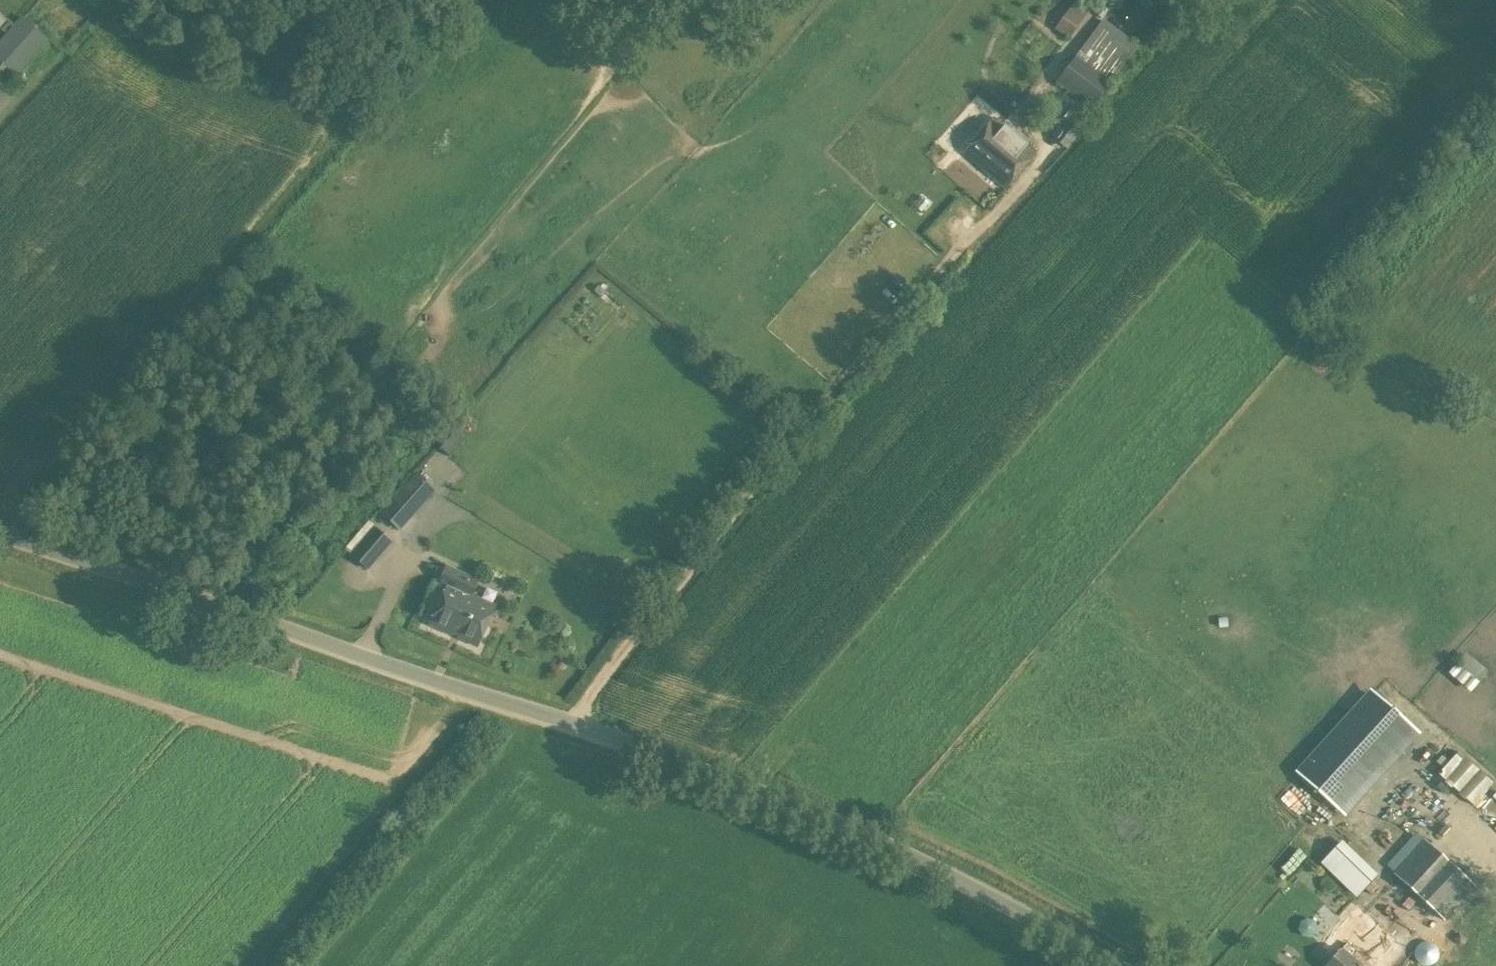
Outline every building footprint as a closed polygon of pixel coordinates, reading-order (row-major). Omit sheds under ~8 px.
[(1054,29),(1068,39),(1090,9),(1077,0),(1075,0),(1054,29)] [(11,72),(17,77),(49,40),(22,17),(0,41),(0,86),(11,72)] [(1056,84),(1091,110),(1138,46),(1103,20),(1056,84)] [(965,153),(1004,187),(1034,152),(994,118),(965,153)] [(363,378),(371,369),(361,359),(352,368),(363,378)] [(465,438),(456,430),(440,450),(449,458),(465,438)] [(435,491),(417,475),(393,501),(412,517),(435,491)] [(400,530),(411,518),(393,501),(382,513),(400,530)] [(392,541),(368,521),(345,549),(368,571),(392,541)] [(429,625),(477,646),(494,609),(471,599),(479,582),(445,567),(438,583),(446,586),(429,625)] [(1463,651),(1445,671),(1467,690),(1485,670),(1463,651)] [(1415,729),(1374,691),(1300,771),(1336,804),(1371,766),(1376,771),(1415,729)] [(1471,804),(1491,782),(1455,749),(1434,771),(1471,804)] [(1352,895),(1375,872),(1338,837),(1316,860),(1352,895)] [(1445,922),(1475,888),(1424,839),(1395,871),(1445,922)] [(1396,940),(1357,905),(1324,943),(1325,944),(1322,948),(1333,958),(1325,965),(1374,965),(1396,940)]
